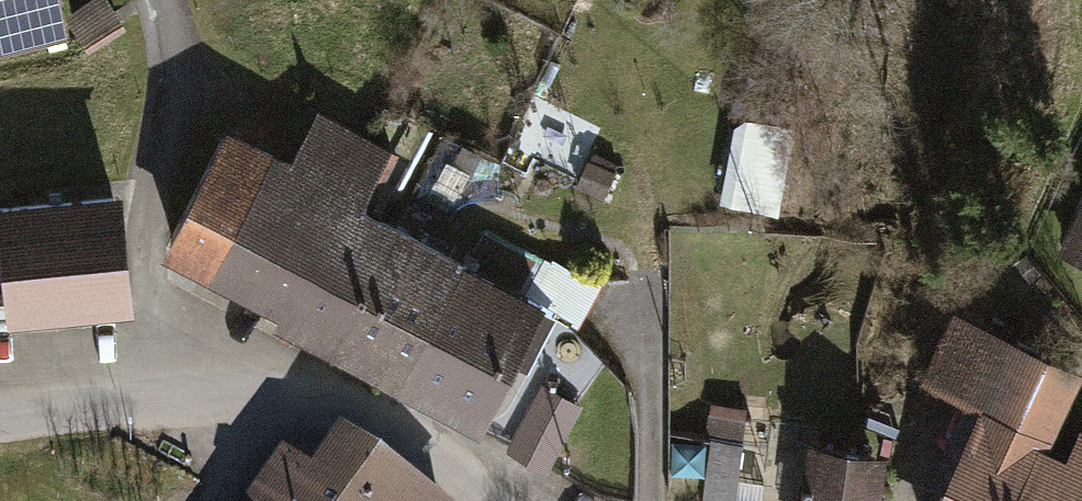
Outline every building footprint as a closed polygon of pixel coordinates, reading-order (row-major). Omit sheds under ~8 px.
[(63,40),(54,0),(0,0),(0,54),(63,40)] [(89,53),(125,31),(106,0),(99,0),(68,19),(89,53)] [(235,131),(168,249),(479,425),(547,307),(363,203),(396,145),(315,99),(282,157),(235,131)] [(614,170),(588,158),(570,196),(595,208),(614,170)] [(2,319),(134,307),(124,192),(0,203),(0,299),(2,319)] [(1052,263),(1081,277),(1081,195),(1052,263)] [(924,500),(1081,500),(1081,438),(1071,433),(1057,462),(1042,455),(1076,382),(948,323),(917,391),(965,413),(924,500)] [(584,404),(544,383),(511,442),(551,464),(584,404)] [(748,407),(717,403),(705,500),(737,500),(748,407)] [(795,441),(787,500),(875,500),(881,453),(795,441)] [(339,442),(313,479),(286,461),(258,500),(424,500),(339,442)]
